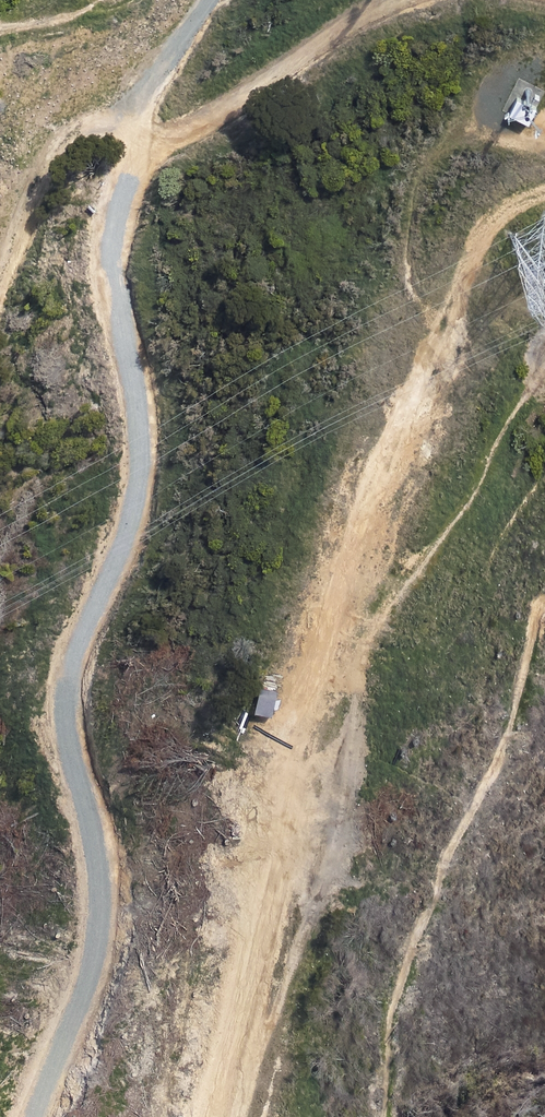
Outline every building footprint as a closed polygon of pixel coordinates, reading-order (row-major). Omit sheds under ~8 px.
[(544,99),(514,87),(502,119),(533,131),(544,99)]
